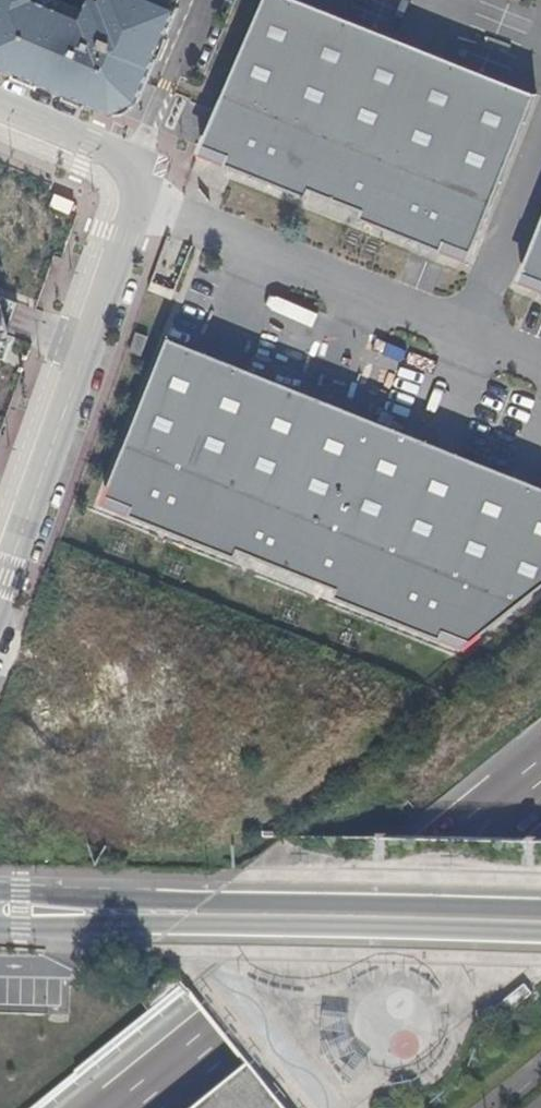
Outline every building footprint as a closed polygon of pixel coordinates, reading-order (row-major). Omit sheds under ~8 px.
[(112,118),(114,118),(116,118),(118,118),(120,118),(122,118),(124,117),(126,117),(128,116),(130,116),(131,115),(133,114),(134,113),(136,112),(137,111),(139,109),(140,108),(185,0),(0,0),(0,69),(112,118)] [(538,90),(329,0),(258,0),(193,145),(464,266),(538,90)] [(513,280),(540,291),(540,204),(513,280)] [(19,301),(2,297),(0,295),(0,357),(19,301)] [(166,316),(96,499),(455,634),(540,572),(540,465),(166,316)]
